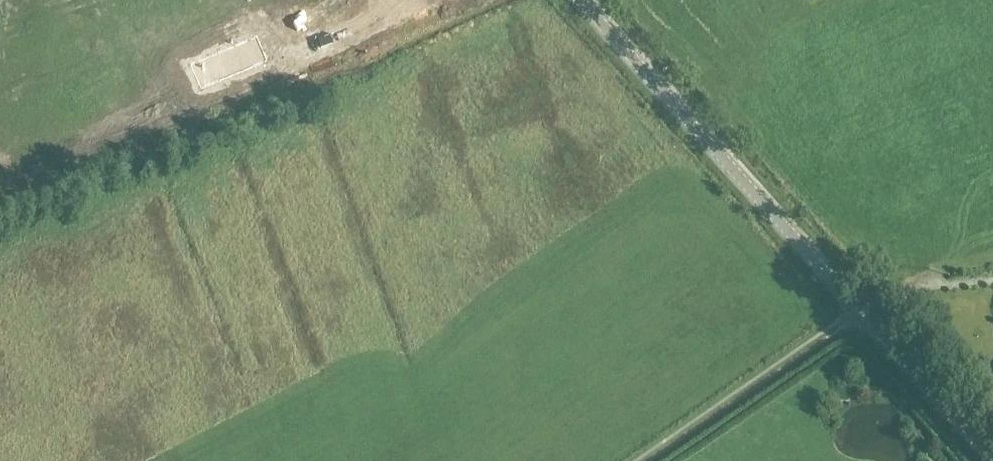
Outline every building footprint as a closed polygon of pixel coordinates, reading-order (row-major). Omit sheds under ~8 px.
[(117,6),(115,0),(82,0),(83,6),(97,3),(99,10),(117,6)] [(244,24),(176,53),(186,76),(253,47),(244,24)]
